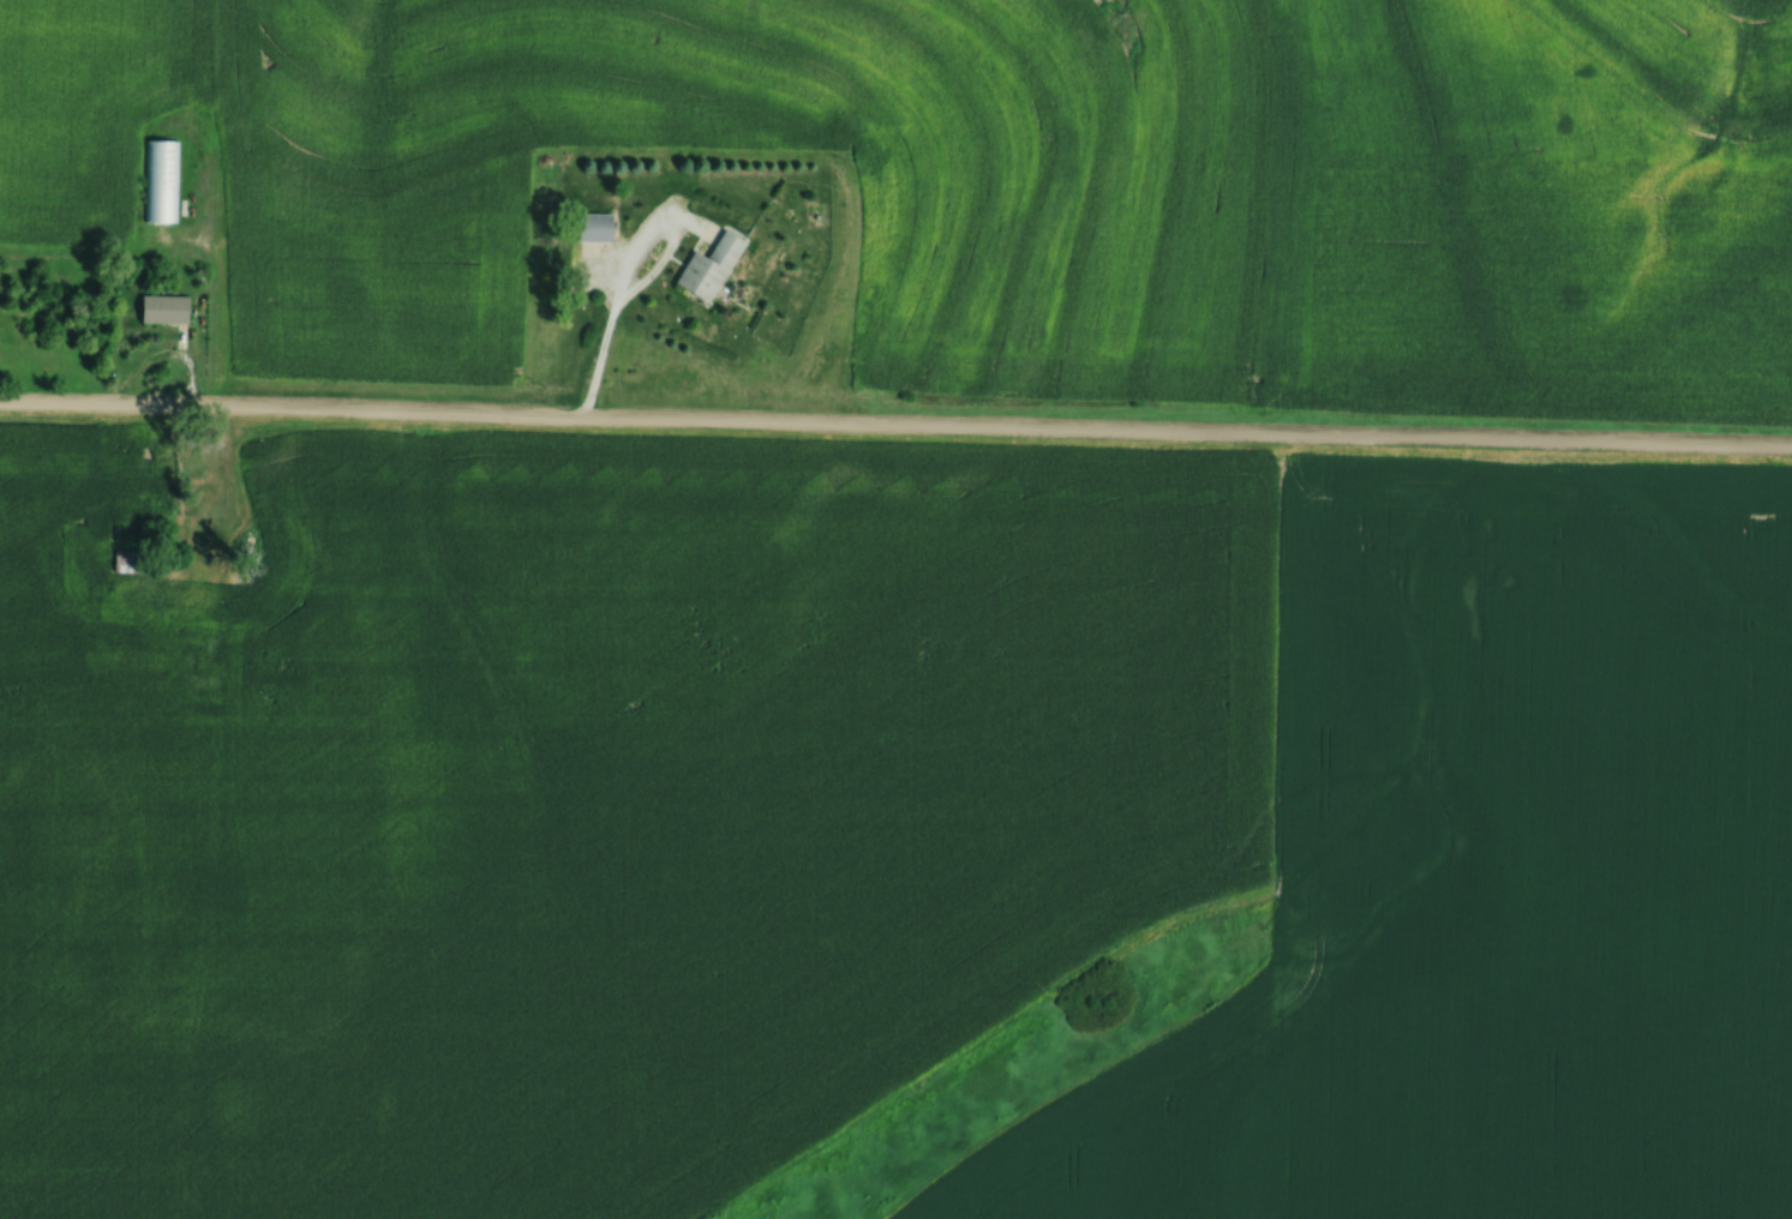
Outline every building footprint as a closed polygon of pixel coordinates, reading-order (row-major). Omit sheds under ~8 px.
[(147,221),(179,221),(179,138),(147,138),(147,221)] [(617,239),(617,211),(583,211),(583,239),(617,239)] [(679,283),(717,301),(749,236),(728,226),(714,256),(697,248),(679,283)] [(193,294),(147,294),(147,321),(193,321),(193,294)] [(118,570),(151,570),(151,549),(118,549),(118,570)]
